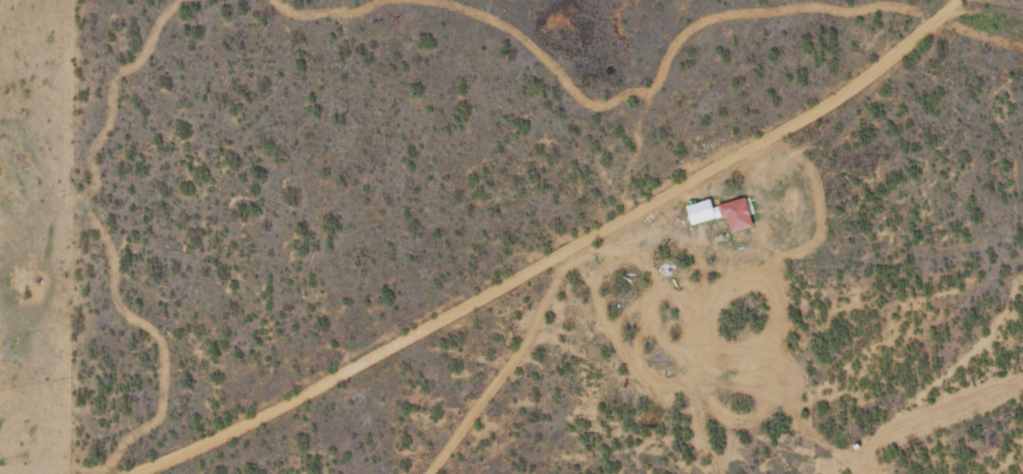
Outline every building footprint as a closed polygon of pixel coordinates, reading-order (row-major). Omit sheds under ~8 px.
[(744,229),(744,201),(722,201),(722,229),(744,229)]
